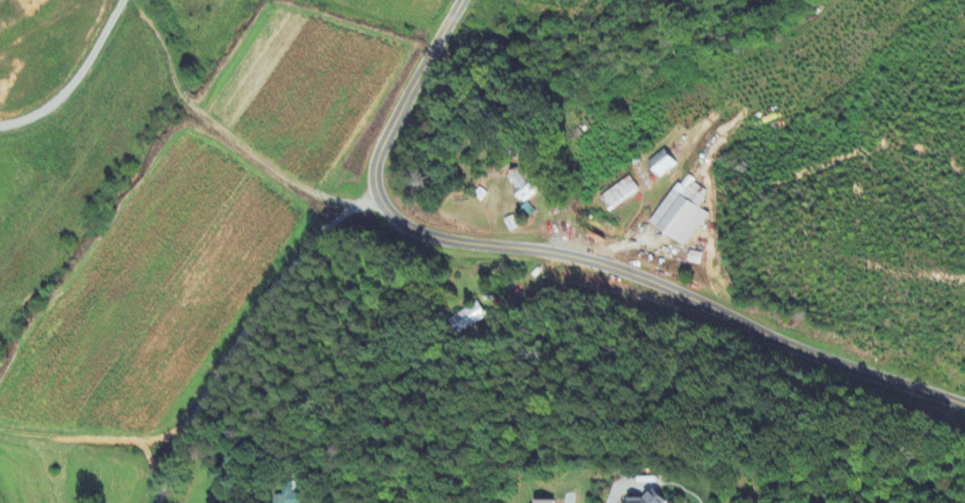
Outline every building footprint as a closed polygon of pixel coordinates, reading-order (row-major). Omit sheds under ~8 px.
[(660,178),(678,166),(667,150),(649,163),(660,178)] [(508,181),(527,204),(543,191),(524,167),(508,181)] [(598,199),(607,213),(640,192),(630,177),(598,199)] [(707,215),(697,208),(707,192),(685,177),(653,225),(686,247),(707,215)] [(454,316),(461,331),(487,320),(479,304),(454,316)] [(292,495),(292,492),(277,492),(277,502),(301,502),(301,494),(292,495)] [(657,493),(656,500),(632,499),(632,502),(671,502),(671,493),(657,493)]
